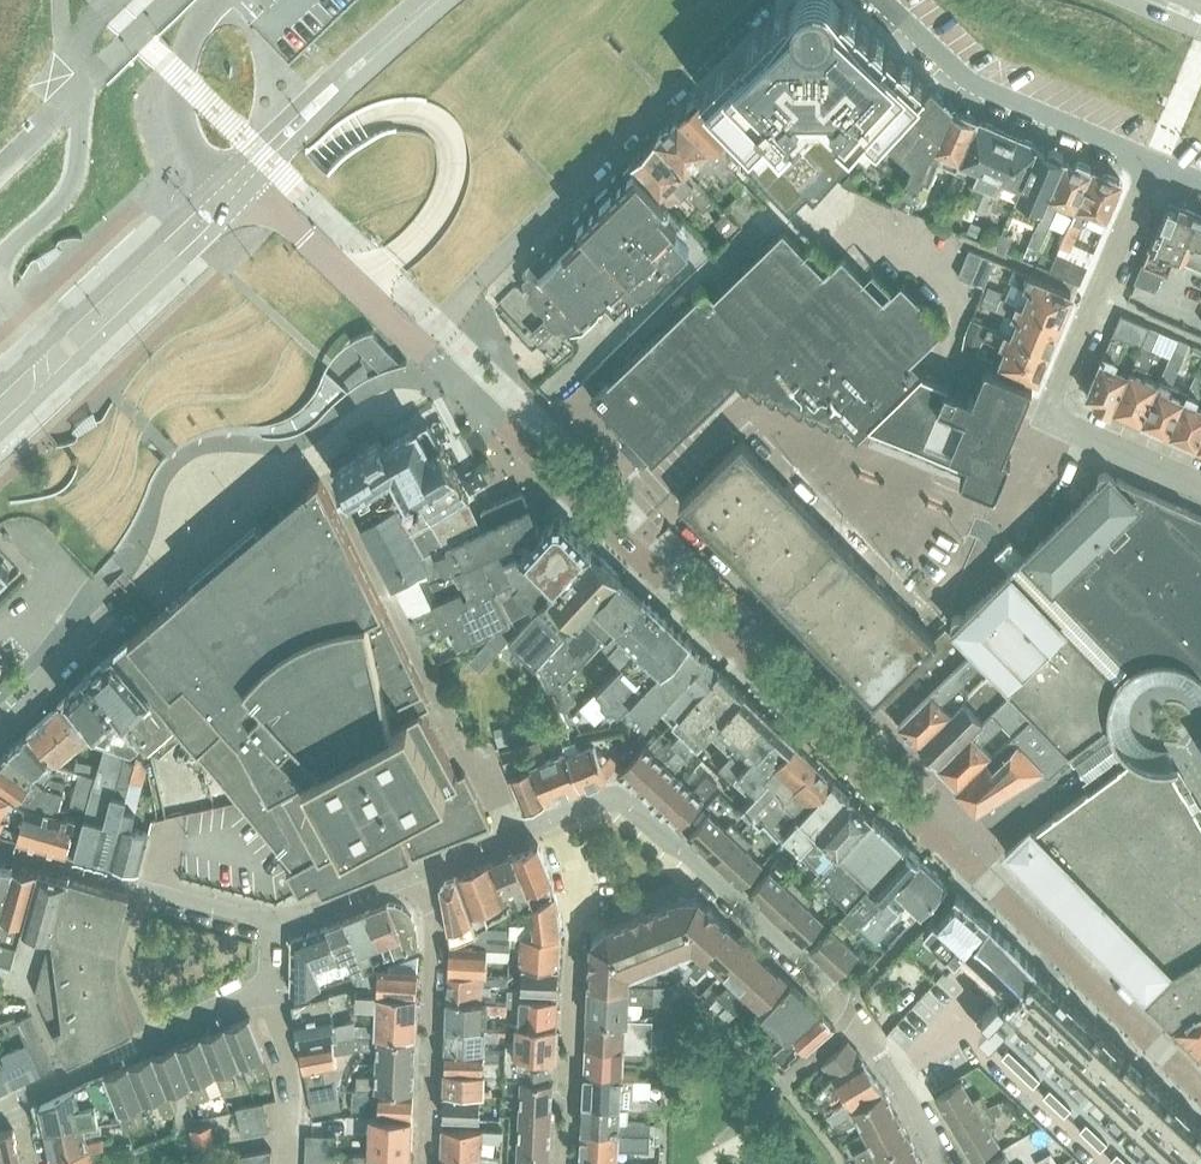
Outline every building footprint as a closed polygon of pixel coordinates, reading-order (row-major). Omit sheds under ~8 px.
[(37,480),(146,592),(228,513),(364,379),(373,370),(374,372),(384,367),(385,368),(386,367),(387,367),(389,366),(390,366),(392,365),(393,365),(394,364),(396,364),(397,363),(399,363),(400,363),(402,362),(403,362),(405,361),(406,361),(408,361),(407,359),(401,361),(392,352),(742,2),(741,1),(741,0),(530,0),(433,95),(419,108),(340,185),(259,264),(178,343),(37,480)] [(702,91),(704,93),(752,142),(759,150),(742,167),(790,216),(807,199),(814,205),(879,135),(917,93),(925,85),(927,83),(915,71),(913,69),(913,64),(908,61),(904,61),(901,59),(887,45),(885,44),(884,38),(879,33),(874,34),(872,31),(858,19),(857,13),(852,8),(847,8),(844,5),(842,7),(837,0),(796,0),(794,3),(791,7),(789,6),(786,9),(781,9),(776,14),(776,19),(774,21),(763,32),(759,35),(755,35),(749,40),(749,45),(731,63),(729,65),(724,65),(718,70),(718,75),(716,77),(702,91)] [(294,50),(313,36),(303,22),(283,36),(294,50)] [(898,206),(910,211),(915,196),(950,109),(943,103),(944,98),(935,90),(930,91),(928,89),(885,135),(914,162),(906,181),(908,182),(898,206)] [(688,109),(680,116),(730,168),(739,159),(721,141),(733,129),(732,128),(702,96),(700,98),(693,98),(688,104),(688,109)] [(950,109),(915,196),(926,200),(941,163),(958,170),(978,121),(976,120),(974,115),(965,111),(959,113),(950,109)] [(657,139),(655,140),(693,179),(703,169),(704,165),(707,162),(728,183),(737,175),(730,168),(680,116),(670,126),(663,127),(657,134),(657,139)] [(979,121),(978,121),(958,170),(975,177),(974,180),(981,183),(979,186),(974,188),(963,215),(973,219),(978,207),(1008,133),(998,130),(996,124),(984,119),(979,121)] [(1018,137),(1008,133),(978,207),(988,211),(993,198),(991,193),(993,188),(1000,191),(1002,188),(1017,195),(1038,146),(1035,140),(1022,135),(1018,137)] [(633,161),(630,163),(670,203),(685,189),(703,208),(713,199),(693,179),(655,140),(645,150),(639,151),(633,157),(633,161)] [(1049,150),(1038,146),(1017,195),(1011,210),(1038,221),(1066,154),(1065,154),(1063,152),(1053,148),(1049,150)] [(1090,164),(1066,154),(1038,221),(1029,243),(1040,248),(1059,203),(1074,210),(1092,168),(1090,164)] [(670,203),(630,163),(622,171),(619,171),(607,182),(607,185),(594,197),(591,198),(579,209),(579,213),(573,219),(578,224),(568,233),(565,230),(561,235),(556,236),(546,246),(546,250),(541,254),(537,255),(528,264),(527,269),(524,272),(527,276),(524,279),(525,284),(527,286),(524,289),(527,293),(526,296),(536,306),(540,306),(545,311),(544,315),(545,316),(533,327),(544,338),(556,327),(559,327),(565,333),(568,331),(571,334),(583,330),(598,314),(605,301),(615,311),(640,287),(645,292),(664,273),(662,272),(669,265),(671,267),(690,248),(673,230),(685,218),(670,203)] [(1102,172),(1092,168),(1074,210),(1060,244),(1070,248),(1079,225),(1075,223),(1077,218),(1084,221),(1088,211),(1107,219),(1123,182),(1119,175),(1106,170),(1102,172)] [(737,175),(728,183),(742,197),(750,189),(737,175)] [(1200,268),(1200,215),(1198,214),(1195,209),(1188,206),(1182,207),(1177,205),(1176,207),(1168,204),(1135,280),(1154,288),(1162,270),(1167,272),(1175,253),(1187,258),(1192,265),(1200,269),(1200,268)] [(640,427),(639,426),(629,436),(622,442),(634,454),(642,446),(652,457),(651,458),(653,461),(739,378),(745,384),(744,386),(747,388),(751,384),(760,394),(764,390),(774,400),(778,396),(787,405),(791,401),(801,411),(805,407),(814,417),(818,413),(828,422),(832,418),(841,428),(845,424),(857,436),(860,434),(859,432),(870,422),(870,423),(923,371),(919,367),(911,360),(946,326),(902,280),(885,297),(843,254),(826,271),(784,228),(714,295),(707,286),(622,368),(661,408),(640,427)] [(1002,232),(996,246),(1006,251),(1012,237),(1002,232)] [(958,276),(971,281),(983,255),(969,249),(958,276)] [(1058,250),(1049,269),(1080,282),(1088,262),(1058,250)] [(983,255),(971,281),(984,287),(996,260),(983,255)] [(1023,306),(1059,321),(1065,318),(1070,306),(1068,300),(1071,292),(1014,268),(1009,281),(1029,290),(1023,306)] [(1002,297),(1004,291),(989,284),(986,290),(1002,297)] [(1023,306),(1002,297),(986,290),(982,303),(997,309),(1010,315),(1003,331),(1047,350),(1047,349),(1053,348),(1058,335),(1056,329),(1059,321),(1023,306)] [(1107,409),(1116,408),(1131,372),(1116,365),(1127,339),(1143,346),(1151,326),(1121,313),(1088,395),(1095,399),(1094,403),(1107,409)] [(1047,350),(1003,331),(972,317),(960,346),(977,353),(984,337),(1006,346),(999,363),(1035,378),(1041,375),(1046,363),(1044,357),(1047,350)] [(1142,419),(1144,420),(1161,381),(1146,375),(1156,351),(1151,349),(1160,330),(1151,326),(1143,346),(1131,372),(1116,408),(1124,411),(1125,417),(1135,421),(1142,419)] [(1168,431),(1171,432),(1188,392),(1172,385),(1186,352),(1190,343),(1179,338),(1161,381),(1144,420),(1152,424),(1154,429),(1162,433),(1168,431)] [(923,371),(870,423),(871,424),(995,476),(1033,385),(987,365),(974,396),(949,385),(950,383),(924,372),(923,371)] [(592,397),(629,436),(639,426),(640,427),(661,408),(622,368),(614,376),(616,379),(611,384),(608,381),(592,397)] [(1199,444),(1200,439),(1200,403),(1199,402),(1200,398),(1200,374),(1197,372),(1188,392),(1171,432),(1180,436),(1182,442),(1190,445),(1196,443),(1199,444)] [(447,570),(438,552),(435,546),(481,523),(428,422),(418,427),(384,445),(381,439),(365,448),(366,448),(357,453),(359,456),(335,469),(350,496),(393,474),(407,501),(402,504),(419,537),(426,550),(420,553),(427,565),(428,568),(433,576),(447,570)] [(937,641),(934,638),(743,441),(680,502),(874,703),(878,699),(937,641)] [(1190,510),(1190,509),(1183,506),(1183,507),(1157,496),(1157,495),(1150,492),(1150,493),(1124,481),(1125,480),(1118,478),(1116,480),(1109,473),(1108,472),(1107,472),(1106,472),(1103,472),(1102,472),(1100,474),(1099,475),(1098,476),(1098,478),(1098,479),(1098,480),(1099,482),(1099,483),(1100,483),(1090,493),(1088,495),(1081,502),(1081,503),(1075,509),(1074,509),(1072,511),(1058,525),(1058,524),(1056,526),(1056,527),(1043,540),(1042,539),(1039,542),(1040,543),(1026,556),(1026,555),(1024,557),(1009,542),(998,553),(995,556),(1009,571),(1010,570),(1119,683),(1120,682),(1133,670),(1148,662),(1148,664),(1149,663),(1151,662),(1152,663),(1153,663),(1152,661),(1156,660),(1161,660),(1165,660),(1170,660),(1174,661),(1178,662),(1183,663),(1187,665),(1188,665),(1187,667),(1188,667),(1190,668),(1190,669),(1191,669),(1192,668),(1195,669),(1196,668),(1200,674),(1200,515),(1190,510)] [(113,652),(176,724),(228,785),(296,868),(300,865),(304,872),(292,878),(300,891),(332,874),(338,887),(492,825),(465,772),(459,776),(414,693),(424,688),(320,477),(308,487),(306,485),(303,487),(309,493),(201,584),(196,578),(193,580),(195,582),(113,652)] [(516,631),(535,609),(513,589),(507,579),(497,585),(486,561),(505,554),(502,546),(538,530),(522,491),(483,507),(490,524),(447,543),(447,547),(438,552),(447,570),(433,576),(428,568),(394,588),(410,617),(436,604),(446,625),(450,623),(459,640),(503,620),(504,621),(516,631)] [(426,550),(419,537),(413,541),(395,508),(363,525),(395,583),(427,565),(420,553),(426,550)] [(539,604),(593,548),(562,518),(555,518),(525,548),(522,545),(517,550),(505,554),(486,561),(497,585),(507,579),(513,589),(535,609),(539,604)] [(566,630),(620,574),(593,548),(539,604),(535,609),(516,631),(509,639),(535,663),(538,661),(566,630)] [(11,570),(0,559),(0,581),(11,570)] [(976,604),(964,616),(963,616),(962,615),(960,614),(958,614),(956,614),(955,614),(955,615),(954,616),(953,616),(952,618),(952,619),(952,620),(952,621),(952,622),(952,624),(953,624),(954,625),(954,626),(953,627),(1007,682),(1003,686),(1009,693),(1030,714),(1070,756),(1075,752),(1075,751),(1090,740),(1091,741),(1094,738),(1093,737),(1109,726),(1109,727),(1110,727),(1112,726),(1112,725),(1111,725),(1111,723),(1111,722),(1110,722),(1109,718),(1109,715),(1109,711),(1110,707),(1110,704),(1111,699),(1112,697),(1114,693),(1114,691),(1116,688),(1117,687),(1118,688),(1118,687),(1120,684),(1119,683),(1010,570),(1009,571),(1007,573),(1008,574),(994,587),(994,586),(991,588),(992,589),(985,596),(978,602),(975,604),(976,604)] [(601,641),(644,597),(620,574),(566,630),(538,661),(544,671),(550,684),(564,677),(568,675),(601,641)] [(623,662),(666,618),(644,597),(601,641),(623,662)] [(449,631),(446,625),(436,604),(410,617),(423,643),(426,642),(449,631)] [(596,690),(580,707),(595,722),(601,715),(610,721),(632,700),(655,676),(688,642),(689,641),(666,618),(623,662),(596,690)] [(498,651),(509,639),(516,631),(504,621),(486,640),(498,651)] [(899,721),(970,652),(945,627),(934,638),(937,641),(878,699),(899,721)] [(660,707),(705,659),(688,642),(632,700),(641,709),(637,715),(646,724),(653,715),(660,707)] [(149,747),(176,724),(113,652),(86,676),(141,737),(149,747)] [(919,742),(987,675),(977,665),(979,663),(970,652),(899,721),(906,728),(906,729),(907,730),(906,736),(912,741),(917,741),(918,741),(919,742)] [(675,720),(720,670),(707,657),(705,659),(660,707),(675,720)] [(687,756),(711,730),(744,693),(720,670),(675,720),(684,729),(672,742),(679,748),(687,756)] [(945,769),(942,772),(956,787),(987,756),(1021,792),(1022,792),(1022,791),(1046,771),(1050,771),(1012,732),(1030,714),(1009,693),(1003,686),(989,673),(987,675),(919,742),(945,769)] [(133,744),(141,737),(86,676),(65,698),(94,732),(108,738),(133,744)] [(577,702),(564,677),(550,684),(564,711),(568,708),(577,702)] [(733,778),(753,795),(770,777),(767,774),(797,743),(781,728),(744,693),(711,730),(733,751),(719,765),(733,778)] [(59,763),(94,732),(65,698),(57,707),(57,709),(29,734),(50,758),(52,761),(59,763)] [(1066,757),(1070,757),(1070,756),(1030,714),(1012,732),(1050,771),(1050,770),(1066,757)] [(50,758),(29,734),(3,757),(0,761),(0,789),(26,805),(32,798),(37,793),(43,786),(53,770),(44,764),(50,758)] [(640,790),(679,748),(672,742),(669,740),(665,745),(660,741),(661,739),(657,736),(647,747),(645,745),(619,774),(627,781),(628,779),(640,790)] [(576,741),(564,746),(567,755),(581,790),(607,779),(606,778),(620,763),(612,755),(602,766),(594,745),(579,751),(576,741)] [(74,855),(109,865),(135,762),(124,759),(126,751),(107,743),(96,777),(94,787),(87,808),(74,855)] [(784,830),(784,831),(834,779),(797,743),(767,774),(770,777),(753,795),(742,806),(747,810),(746,811),(747,812),(761,824),(765,821),(779,836),(784,830)] [(531,766),(531,768),(546,803),(581,790),(567,755),(564,746),(564,745),(557,747),(560,755),(531,766)] [(688,757),(687,756),(679,748),(640,790),(652,801),(650,802),(658,809),(684,781),(674,772),(688,757)] [(135,762),(109,865),(140,872),(150,832),(132,827),(146,767),(142,760),(137,755),(135,762)] [(1200,819),(1200,818),(1200,815),(1199,816),(1180,785),(1181,784),(1179,781),(1178,781),(1171,770),(1172,770),(1172,769),(1173,769),(1172,766),(1171,767),(1169,768),(1169,767),(1168,767),(1168,768),(1167,769),(1162,769),(1157,768),(1152,767),(1147,766),(1142,764),(1138,762),(1133,760),(1134,758),(1133,758),(1131,757),(1132,756),(1131,755),(1129,757),(1131,759),(1129,760),(1130,760),(1122,766),(1121,765),(1118,768),(1119,769),(1089,790),(1089,789),(1086,792),(1057,814),(1056,813),(1053,816),(1053,817),(1035,830),(1008,850),(1008,849),(1006,851),(1016,861),(1015,861),(1017,863),(1018,863),(1024,870),(1025,869),(1031,876),(1031,877),(1033,879),(1034,878),(1047,892),(1046,893),(1048,895),(1049,894),(1056,901),(1056,902),(1062,909),(1064,911),(1065,911),(1078,925),(1080,927),(1087,934),(1087,933),(1094,940),(1093,941),(1095,943),(1096,943),(1110,956),(1109,957),(1111,959),(1112,958),(1121,968),(1125,973),(1124,973),(1127,975),(1140,989),(1142,991),(1143,991),(1146,994),(1147,993),(1152,998),(1151,999),(1156,1004),(1156,1005),(1158,1007),(1161,1004),(1168,1011),(1165,1014),(1172,1020),(1171,1021),(1173,1023),(1174,1023),(1200,1007),(1200,820),(1200,819)] [(1018,792),(1021,792),(987,756),(956,787),(983,816),(988,816),(989,815),(1018,792)] [(546,803),(531,768),(518,773),(511,758),(503,762),(524,813),(546,803)] [(54,770),(53,770),(43,786),(37,793),(32,798),(26,805),(20,828),(17,840),(66,853),(76,818),(58,814),(65,783),(71,784),(74,770),(57,766),(54,770)] [(71,804),(87,808),(94,787),(96,777),(78,772),(71,804)] [(694,790),(684,781),(658,809),(665,816),(667,814),(679,826),(717,784),(708,775),(694,790)] [(805,851),(806,851),(816,840),(812,837),(851,795),(834,779),(784,831),(805,851)] [(20,828),(26,805),(0,789),(0,824),(3,820),(20,828)] [(816,840),(806,851),(805,851),(823,869),(873,816),(851,795),(812,837),(816,840)] [(688,836),(715,861),(742,832),(731,821),(725,828),(709,814),(688,836)] [(873,816),(823,869),(818,874),(849,906),(841,914),(855,927),(872,910),(883,898),(883,899),(920,860),(873,816)] [(742,832),(715,861),(742,886),(762,864),(747,849),(753,842),(742,832)] [(539,843),(513,854),(531,897),(555,884),(553,879),(539,843)] [(513,854),(492,862),(501,883),(502,882),(509,898),(513,906),(531,897),(513,854)] [(947,885),(920,860),(883,899),(883,898),(872,910),(887,925),(911,900),(922,911),(947,885)] [(492,862),(457,877),(471,914),(509,898),(502,882),(501,883),(492,862)] [(2,901),(12,868),(0,867),(0,907),(2,901)] [(0,907),(0,915),(13,918),(24,922),(39,869),(12,868),(2,901),(0,907)] [(39,869),(24,922),(22,926),(51,935),(35,990),(68,1060),(134,1030),(130,1019),(126,1008),(122,994),(121,992),(120,990),(119,988),(118,986),(116,984),(115,983),(113,981),(109,979),(107,978),(103,976),(126,894),(105,888),(105,887),(70,877),(39,869)] [(749,893),(776,918),(803,889),(792,878),(786,885),(770,871),(749,893)] [(471,914),(457,877),(445,881),(442,887),(451,940),(462,937),(477,931),(471,914)] [(556,891),(555,884),(531,897),(533,902),(526,906),(534,925),(534,931),(561,933),(562,921),(556,891)] [(803,889),(776,918),(803,943),(824,921),(808,906),(814,899),(803,889)] [(940,958),(948,966),(964,949),(989,922),(957,893),(925,928),(945,947),(939,952),(940,958)] [(678,898),(652,908),(670,953),(685,947),(696,947),(703,953),(728,927),(730,926),(715,912),(716,911),(708,904),(707,904),(699,897),(678,898)] [(388,903),(366,911),(380,944),(390,940),(396,956),(406,952),(394,922),(406,918),(409,928),(417,927),(412,915),(409,911),(403,906),(396,903),(388,903)] [(652,908),(634,915),(652,960),(670,953),(652,908)] [(366,911),(346,919),(359,952),(366,968),(375,965),(369,949),(380,944),(366,911)] [(22,926),(24,922),(13,918),(0,915),(0,936),(18,941),(22,926)] [(591,962),(590,983),(628,985),(654,985),(657,985),(658,975),(629,974),(637,966),(652,960),(634,915),(607,926),(592,940),(591,951),(590,962),(591,962)] [(419,947),(417,927),(409,928),(406,918),(394,922),(406,952),(419,947)] [(359,952),(346,919),(295,937),(293,939),(292,941),(292,991),(297,995),(366,968),(359,952)] [(838,921),(810,950),(838,975),(858,953),(843,939),(849,932),(838,921)] [(989,922),(964,949),(1008,988),(1012,992),(1036,967),(989,922)] [(521,965),(523,965),(559,967),(561,938),(532,936),(533,923),(510,923),(510,927),(511,944),(522,944),(521,965)] [(450,945),(449,974),(491,976),(492,970),(487,970),(488,959),(510,960),(511,944),(510,927),(486,927),(475,933),(474,947),(450,945)] [(739,938),(728,927),(703,953),(688,969),(697,978),(712,962),(722,971),(748,943),(741,936),(739,938)] [(2,959),(12,962),(18,941),(0,936),(0,958),(2,959)] [(756,950),(748,943),(722,971),(732,980),(717,996),(726,1005),(766,962),(766,961),(765,962),(754,951),(756,950)] [(767,962),(766,962),(726,1005),(719,1012),(728,1021),(751,997),(761,1007),(787,979),(779,971),(777,973),(766,963),(767,962)] [(523,965),(522,989),(522,990),(558,991),(559,967),(523,965)] [(977,1020),(984,1026),(981,1030),(992,1041),(995,1037),(999,1041),(1072,1110),(1099,1136),(1129,1163),(1197,1163),(1200,1160),(1200,1123),(1200,1122),(1183,1106),(1163,1087),(1163,1088),(1147,1072),(1147,1071),(1144,1069),(1129,1055),(1130,1055),(1127,1052),(1127,1053),(1109,1036),(1109,1035),(1093,1020),(1092,1020),(1074,1002),(1055,984),(1036,967),(1012,992),(1008,988),(981,1016),(977,1020)] [(357,993),(417,996),(418,970),(380,969),(358,976),(357,993)] [(509,977),(491,976),(449,974),(448,1000),(482,1002),(497,1002),(497,993),(490,993),(491,984),(508,985),(509,977)] [(884,978),(867,991),(880,1010),(897,997),(884,978)] [(590,983),(587,1047),(623,1048),(645,1049),(663,1050),(664,1027),(653,1026),(653,1019),(642,1019),(643,1002),(654,1003),(654,1002),(665,1003),(665,986),(657,985),(654,985),(628,985),(590,983)] [(762,1015),(786,1039),(787,1039),(820,1011),(792,984),(762,1015)] [(376,1015),(416,1016),(417,996),(357,993),(357,1006),(376,1006),(376,1015)] [(520,1024),(556,1026),(558,996),(508,994),(508,1003),(507,1006),(521,1006),(520,1024)] [(292,1005),(300,1045),(338,1038),(329,995),(292,1005)] [(481,1028),(488,1029),(488,1012),(501,1012),(501,1014),(507,1014),(507,1006),(508,1003),(497,1002),(482,1002),(448,1000),(447,1027),(481,1028)] [(1174,1023),(1200,1050),(1200,1007),(1174,1023)] [(787,1039),(786,1039),(772,1051),(786,1064),(791,1060),(789,1058),(798,1051),(795,1046),(799,1043),(807,1052),(835,1027),(820,1011),(787,1039)] [(31,1014),(14,1022),(13,1022),(24,1045),(38,1074),(55,1066),(31,1014)] [(356,1034),(359,1035),(375,1035),(416,1037),(416,1016),(376,1015),(375,1028),(370,1028),(370,1024),(356,1024),(356,1034)] [(250,1017),(226,1026),(241,1064),(253,1059),(260,1077),(272,1072),(265,1054),(250,1017)] [(356,1021),(345,1023),(347,1036),(355,1034),(356,1034),(356,1024),(356,1021)] [(505,1076),(518,1077),(518,1063),(554,1065),(554,1058),(555,1058),(556,1026),(520,1024),(517,1024),(516,1042),(506,1041),(505,1051),(505,1059),(505,1076)] [(226,1026),(201,1036),(216,1074),(223,1091),(235,1087),(228,1069),(241,1064),(226,1026)] [(493,1029),(488,1029),(481,1028),(447,1027),(446,1049),(480,1051),(485,1051),(485,1046),(480,1046),(481,1040),(505,1041),(506,1029),(493,1029)] [(336,1053),(361,1048),(359,1035),(356,1034),(355,1034),(347,1036),(338,1038),(300,1045),(310,1099),(338,1094),(336,1079),(326,1081),(324,1068),(338,1065),(336,1053)] [(357,1075),(357,1089),(376,1089),(414,1090),(416,1037),(375,1035),(359,1035),(361,1048),(361,1049),(378,1049),(377,1075),(357,1075)] [(204,1079),(216,1074),(201,1036),(177,1046),(192,1083),(199,1101),(211,1096),(204,1079)] [(834,1120),(835,1119),(855,1107),(885,1090),(863,1057),(848,1041),(823,1064),(834,1076),(833,1076),(815,1095),(822,1104),(843,1090),(849,1099),(834,1109),(833,1108),(827,1112),(834,1120)] [(31,1078),(38,1074),(24,1045),(1,1056),(6,1066),(22,1059),(31,1078)] [(182,1087),(192,1083),(177,1046),(167,1050),(167,1051),(168,1051),(182,1086),(181,1086),(182,1087)] [(587,1047),(585,1075),(622,1077),(623,1060),(644,1061),(645,1049),(623,1048),(587,1047)] [(480,1059),(505,1059),(505,1051),(485,1051),(480,1051),(446,1049),(445,1070),(479,1072),(480,1059)] [(155,1055),(129,1065),(144,1102),(156,1097),(163,1115),(176,1110),(169,1093),(170,1092),(169,1091),(155,1056),(156,1056),(155,1055)] [(31,1078),(22,1059),(6,1066),(0,1069),(0,1093),(31,1078)] [(518,1080),(522,1080),(522,1079),(550,1080),(551,1066),(554,1066),(554,1065),(518,1063),(518,1077),(518,1080)] [(119,1112),(121,1116),(126,1130),(139,1125),(132,1107),(144,1102),(129,1065),(104,1075),(119,1112)] [(634,1078),(651,1079),(652,1067),(635,1067),(634,1078)] [(485,1072),(479,1072),(445,1070),(445,1092),(481,1094),(490,1095),(490,1089),(485,1089),(485,1072)] [(104,1075),(91,1080),(99,1121),(121,1116),(119,1112),(115,1101),(104,1075)] [(584,1104),(620,1106),(636,1107),(650,1108),(650,1107),(650,1097),(633,1096),(634,1078),(622,1077),(585,1075),(584,1104)] [(522,1080),(520,1115),(551,1116),(553,1080),(550,1080),(522,1079),(522,1080)] [(91,1080),(40,1105),(46,1131),(99,1121),(91,1080)] [(936,1096),(955,1127),(989,1107),(981,1094),(973,1099),(962,1080),(936,1096)] [(379,1100),(379,1116),(413,1118),(414,1090),(376,1089),(357,1089),(354,1089),(353,1108),(365,1108),(365,1100),(379,1100)] [(858,1120),(864,1132),(898,1115),(885,1090),(855,1107),(835,1119),(841,1130),(858,1120)] [(480,1118),(481,1094),(445,1092),(444,1117),(480,1118)] [(341,1108),(338,1094),(310,1099),(313,1114),(341,1108)] [(236,1107),(239,1122),(268,1116),(265,1102),(236,1107)] [(650,1107),(650,1108),(636,1107),(636,1115),(636,1122),(619,1121),(620,1106),(584,1104),(582,1131),(619,1133),(650,1134),(651,1107),(650,1107)] [(989,1107),(955,1127),(973,1159),(999,1143),(988,1125),(997,1120),(989,1107)] [(520,1115),(518,1150),(550,1152),(551,1116),(520,1115)] [(859,1163),(860,1163),(910,1138),(898,1115),(864,1132),(871,1144),(853,1153),(859,1163)] [(268,1116),(239,1122),(242,1136),(270,1130),(268,1116)] [(371,1116),(369,1155),(411,1156),(413,1118),(379,1116),(371,1116)] [(46,1131),(51,1157),(105,1148),(103,1139),(87,1142),(86,1134),(102,1131),(99,1121),(46,1131)] [(215,1141),(214,1137),(211,1124),(192,1128),(195,1145),(215,1141)] [(443,1128),(442,1156),(481,1157),(481,1156),(482,1139),(503,1140),(503,1130),(482,1129),(443,1128)] [(20,1159),(14,1129),(0,1131),(0,1163),(20,1159)] [(581,1163),(617,1163),(618,1149),(650,1150),(650,1134),(619,1133),(582,1131),(581,1163)] [(307,1134),(306,1149),(335,1150),(335,1135),(307,1134)] [(922,1161),(910,1138),(860,1163),(916,1163),(922,1161)] [(52,1163),(103,1163),(102,1159),(107,1158),(105,1148),(51,1157),(52,1163)] [(272,1149),(233,1156),(233,1163),(272,1163),(272,1149)] [(305,1163),(328,1163),(334,1163),(335,1150),(306,1149),(305,1163)] [(518,1163),(549,1163),(550,1152),(518,1150),(518,1163)] [(1005,1153),(987,1163),(1012,1163),(1005,1153)] [(411,1156),(369,1155),(354,1154),(354,1163),(411,1163),(411,1156)] [(442,1163),(501,1163),(501,1157),(481,1156),(481,1157),(442,1156),(442,1163)]
